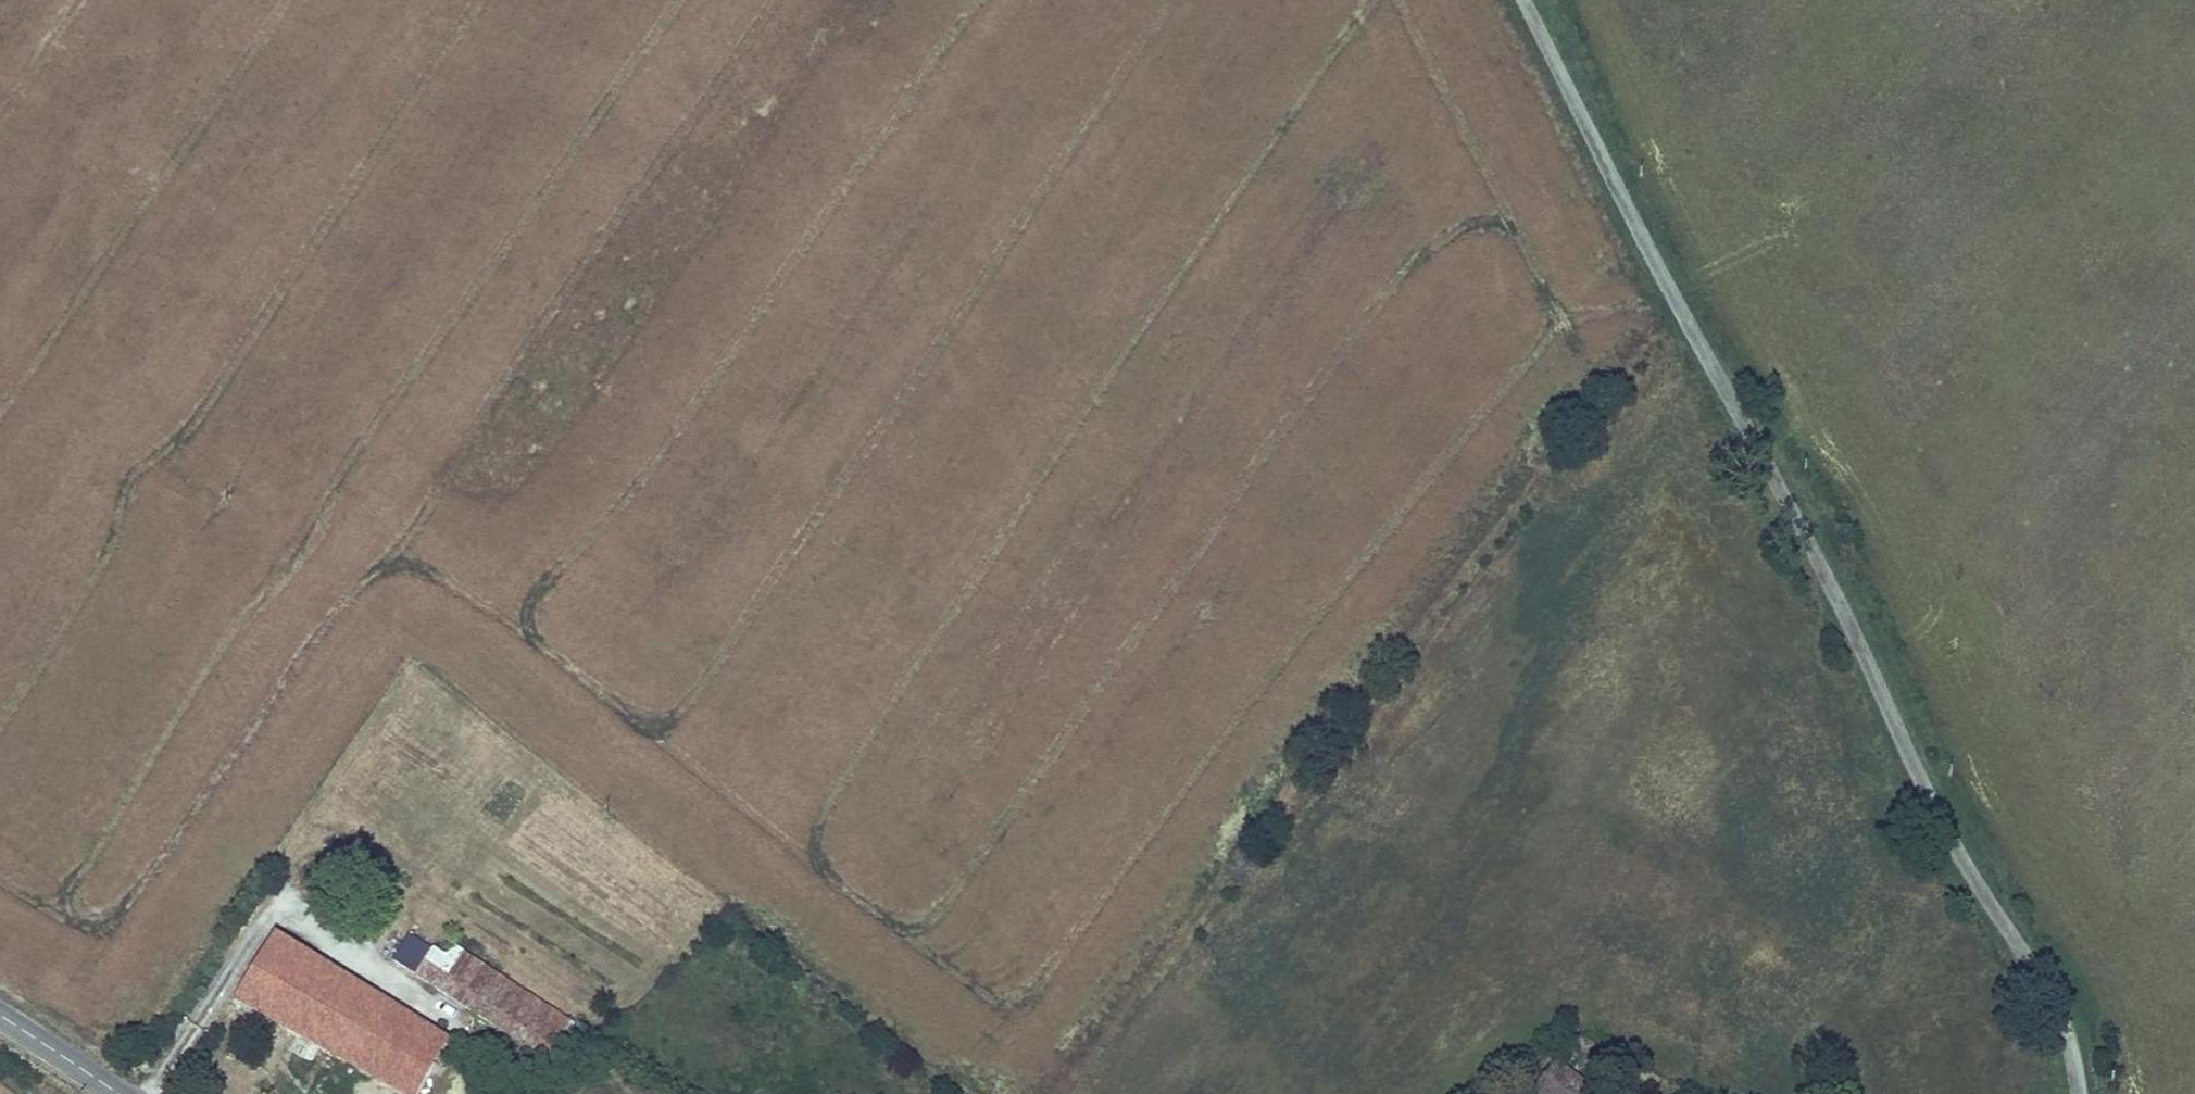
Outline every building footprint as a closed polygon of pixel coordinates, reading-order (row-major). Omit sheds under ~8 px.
[(403,1093),(409,1093),(444,1039),(312,961),(272,936),(235,998),(403,1093)] [(561,1037),(503,998),(513,986),(476,962),(467,975),(451,964),(408,936),(393,959),(547,1059),(561,1037)] [(467,975),(476,962),(459,952),(451,964),(467,975)] [(561,1037),(570,1023),(513,986),(503,998),(561,1037)] [(1554,1061),(1528,1093),(1594,1093),(1554,1061)]
